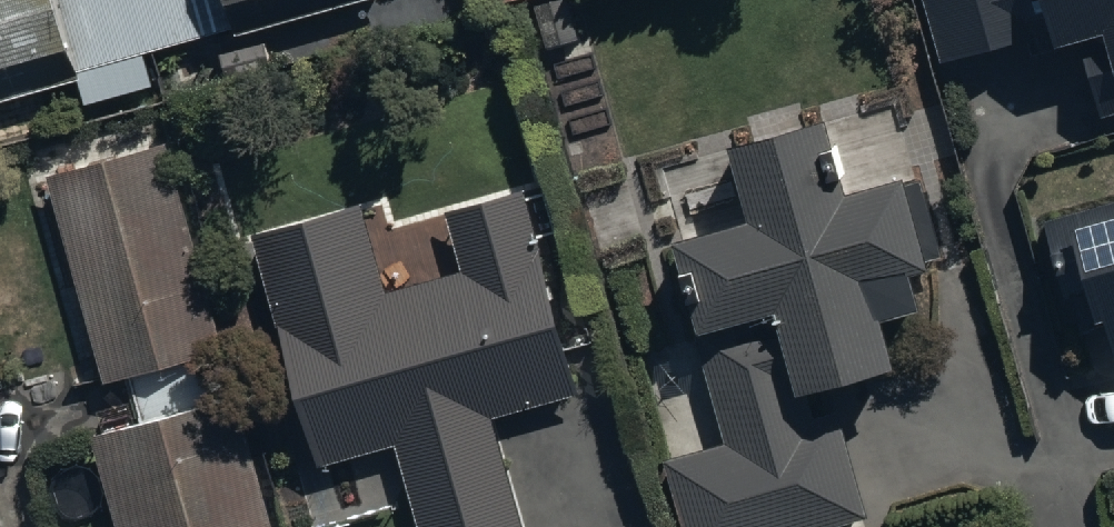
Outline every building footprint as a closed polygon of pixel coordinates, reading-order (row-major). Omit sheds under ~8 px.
[(83,84),(82,81),(237,34),(240,43),(381,0),(0,0),(0,109),(83,84)] [(479,17),(537,0),(474,0),(479,17)] [(536,8),(546,51),(581,42),(571,0),(567,0),(536,8)] [(946,67),(1030,42),(1037,62),(1074,51),(1096,125),(1113,119),(1113,0),(926,0),(946,67)] [(662,464),(679,526),(858,526),(871,523),(842,413),(817,420),(812,401),(904,377),(890,326),(925,317),(914,278),(931,273),(909,188),(850,204),(829,126),(733,152),(752,223),(673,244),(727,447),(662,464)] [(162,130),(45,163),(104,369),(222,336),(162,130)] [(254,237),(320,473),(397,452),(418,526),(527,526),(497,422),(581,398),(525,198),(451,218),(467,274),(390,295),(365,205),(254,237)] [(1053,225),(1084,342),(1110,335),(1113,349),(1113,209),(1053,225)] [(97,441),(119,526),(277,526),(244,403),(97,441)]
